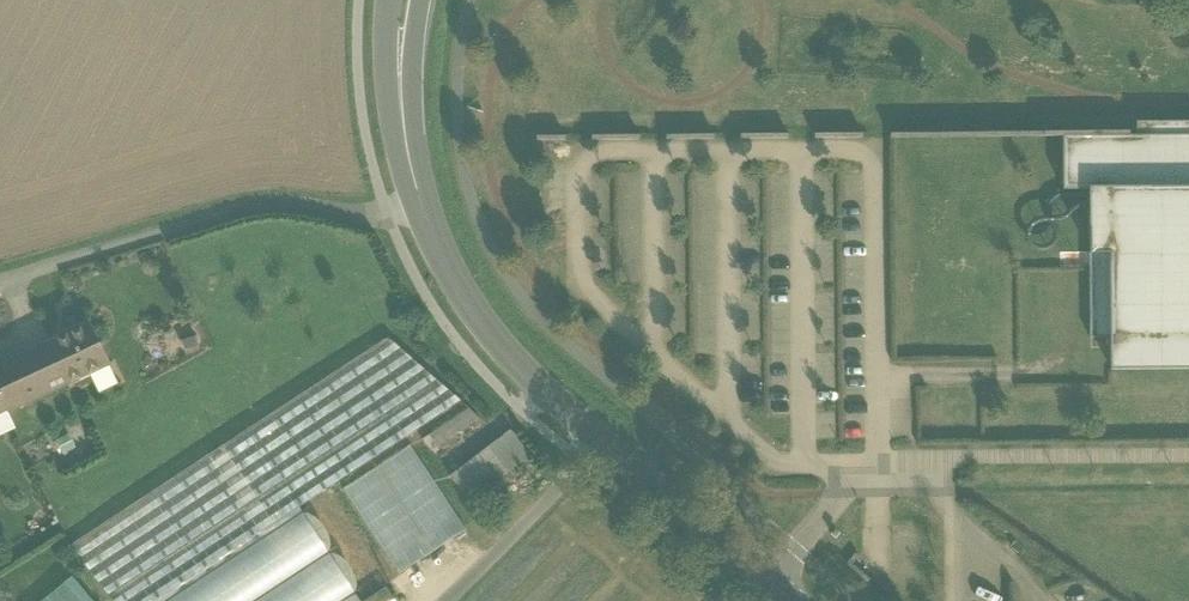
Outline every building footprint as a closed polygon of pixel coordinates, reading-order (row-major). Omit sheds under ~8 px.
[(1135,122),(1135,136),(1129,136),(1061,137),(1062,191),(1088,191),(1088,188),(1188,187),(1188,122),(1135,122)] [(1088,188),(1088,191),(1089,338),(1109,338),(1109,370),(1188,370),(1188,187),(1088,188)] [(0,367),(0,392),(8,410),(89,372),(99,394),(119,385),(108,363),(88,326),(85,327),(79,324),(69,329),(68,335),(0,367)] [(302,504),(460,395),(386,336),(69,544),(114,600),(155,600),(302,504)] [(14,427),(7,410),(8,410),(0,392),(0,433),(14,427)] [(468,403),(420,435),(429,447),(479,414),(468,403)] [(411,441),(341,487),(397,572),(467,526),(411,441)] [(489,442),(450,473),(468,496),(507,465),(489,442)] [(302,504),(155,600),(367,600),(302,504)] [(72,572),(35,600),(96,600),(72,572)]
